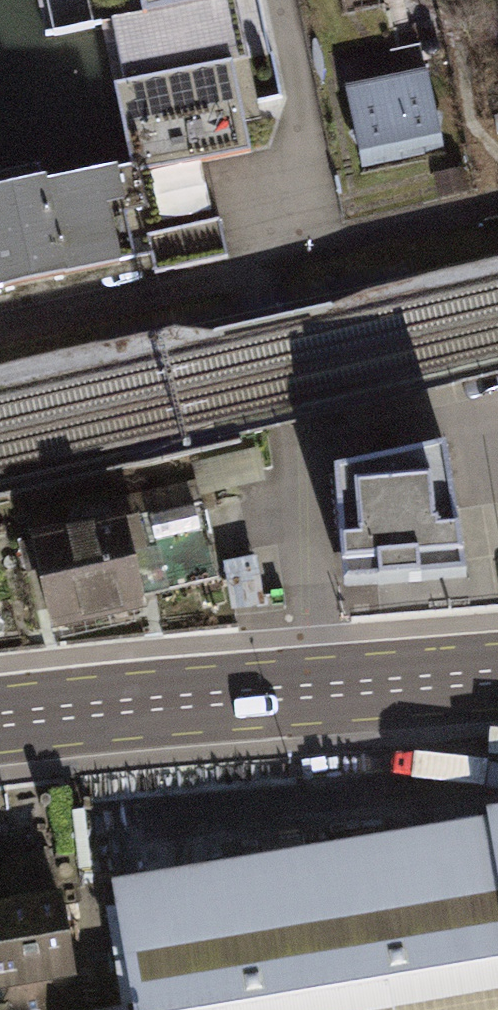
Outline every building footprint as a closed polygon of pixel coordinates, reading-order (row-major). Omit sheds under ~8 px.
[(239,0),(155,0),(158,16),(239,1),(239,0)] [(251,158),(233,64),(128,84),(145,178),(251,158)] [(430,68),(338,85),(356,176),(447,159),(430,68)] [(125,178),(19,198),(39,305),(145,285),(125,178)] [(0,202),(0,312),(39,305),(19,198),(0,202)] [(445,445),(334,468),(342,588),(465,578),(445,445)] [(122,512),(28,534),(51,633),(147,611),(144,599),(222,581),(203,500),(125,519),(122,512)] [(116,895),(135,1009),(497,1009),(497,831),(116,895)] [(0,901),(0,1009),(64,1009),(82,1007),(63,891),(0,901)]
